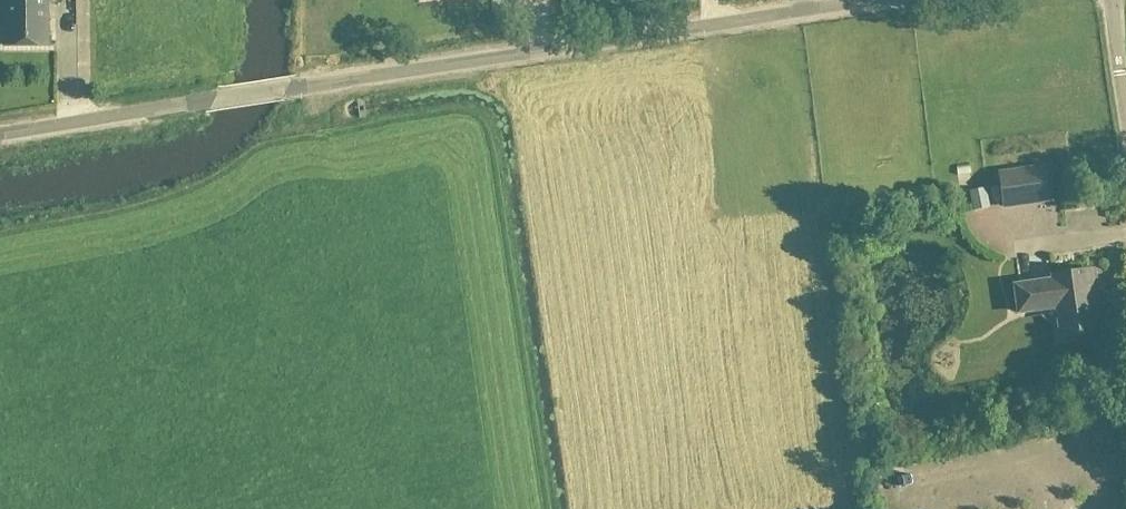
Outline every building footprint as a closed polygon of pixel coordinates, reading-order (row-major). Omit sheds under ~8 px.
[(2,22),(2,47),(46,47),(46,5),(53,5),(53,0),(0,0),(0,22),(2,22)] [(1040,169),(996,176),(1001,209),(1045,202),(1040,169)] [(1090,272),(1050,278),(1051,283),(1012,288),(1016,315),(1055,309),(1059,340),(1099,334),(1090,272)]
